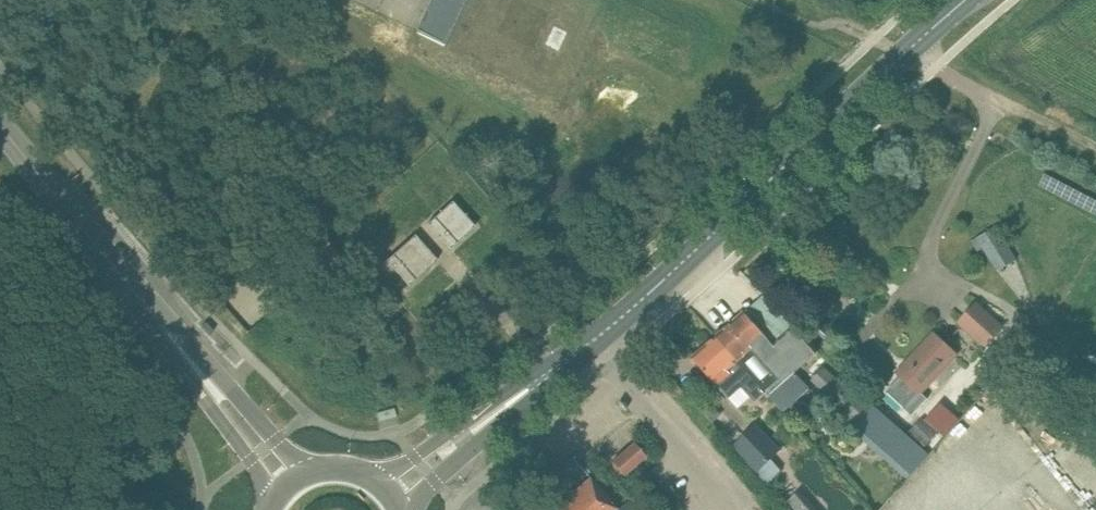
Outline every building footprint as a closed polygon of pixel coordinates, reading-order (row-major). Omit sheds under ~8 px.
[(600,0),(430,0),(416,29),(555,98),(600,0)] [(451,248),(475,226),(452,201),(428,223),(451,248)] [(984,247),(998,271),(1018,259),(997,225),(972,240),(978,250),(984,247)] [(409,285),(438,259),(415,234),(387,260),(409,285)] [(763,295),(717,335),(739,360),(754,377),(767,391),(770,395),(771,394),(776,399),(792,385),(788,379),(796,372),(806,363),(816,354),(820,351),(796,324),(794,326),(763,295)] [(1003,327),(977,303),(959,322),(986,346),(1003,327)] [(956,354),(950,348),(934,333),(898,372),(902,375),(887,391),(913,415),(928,398),(922,391),(956,354)] [(717,335),(693,356),(708,373),(718,384),(729,397),(742,387),(752,398),(755,402),(767,391),(754,377),(739,360),(717,335)] [(870,406),(824,367),(816,374),(812,378),(857,420),(852,426),(909,477),(931,453),(872,403),(870,406)] [(792,385),(776,399),(785,410),(810,388),(796,372),(788,379),(792,385)] [(757,425),(734,445),(767,482),(782,469),(771,458),(781,449),(757,425)] [(623,475),(645,456),(634,443),(612,462),(623,475)] [(604,493),(590,477),(551,509),(617,509),(618,508),(604,493)] [(785,498),(796,509),(829,509),(805,481),(785,498)]
